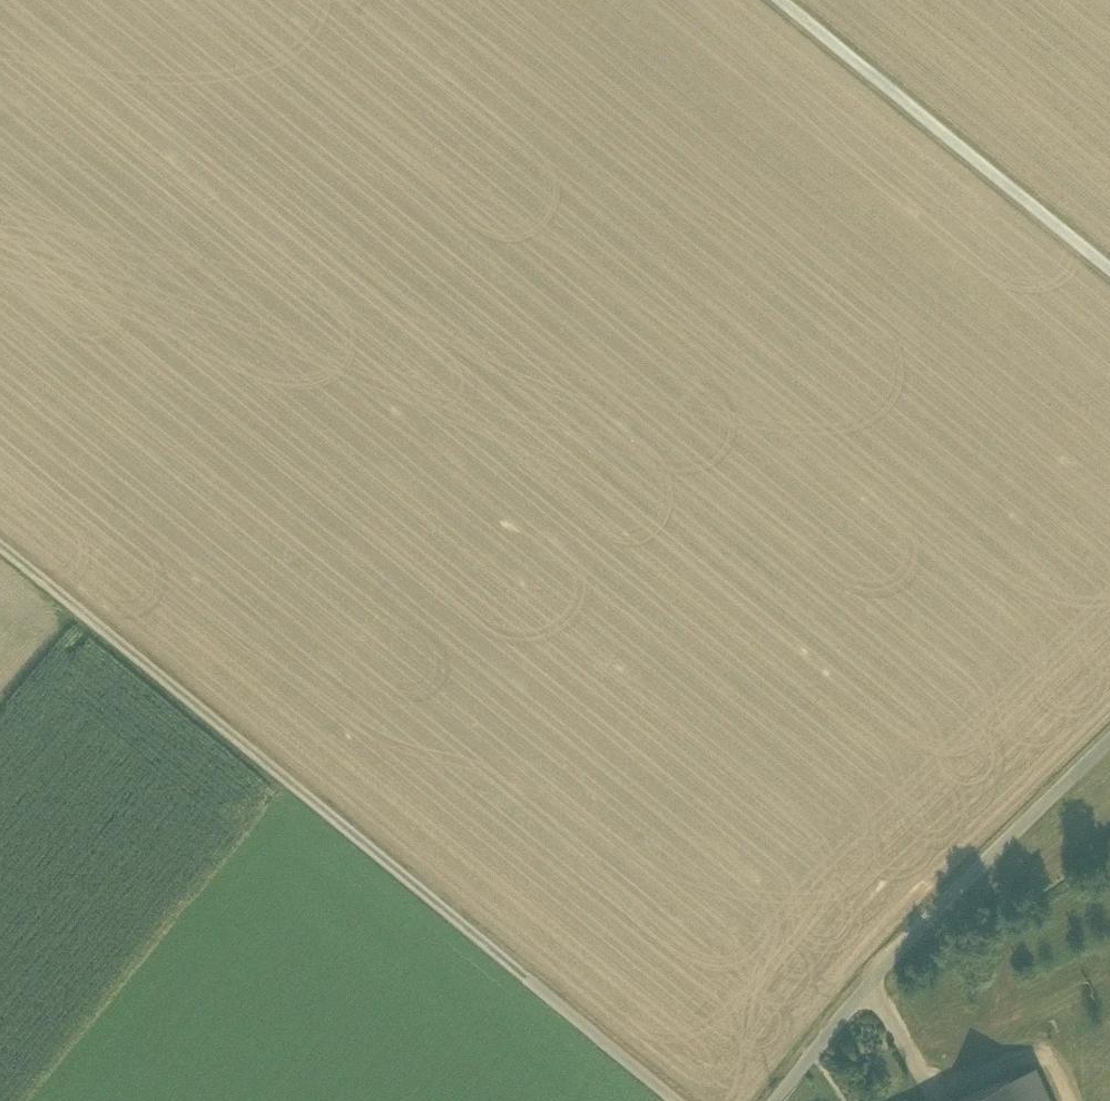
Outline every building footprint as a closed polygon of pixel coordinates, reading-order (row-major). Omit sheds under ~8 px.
[(1020,1100),(1046,1100),(1032,1069),(1010,1079),(1020,1100)] [(1010,1079),(960,1100),(1020,1100),(1010,1079)]
